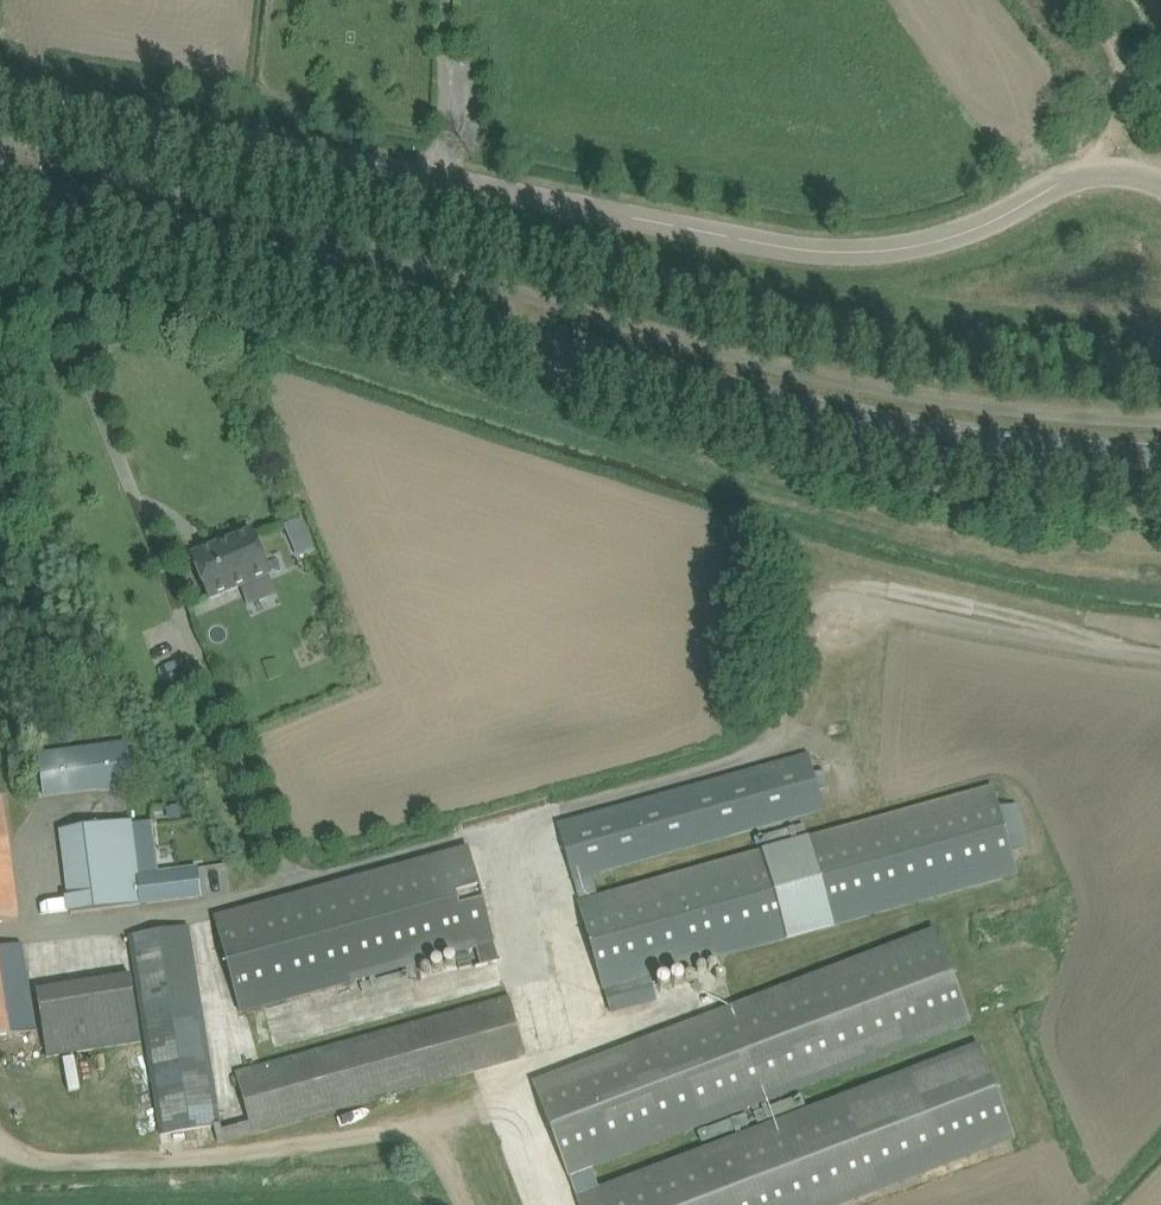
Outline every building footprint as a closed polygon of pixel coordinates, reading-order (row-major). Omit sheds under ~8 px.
[(305,521),(288,528),(295,546),(312,539),(305,522),(305,521)] [(191,555),(201,577),(210,599),(270,574),(252,530),(191,555)] [(70,727),(60,729),(63,745),(73,743),(70,727)] [(45,797),(132,784),(127,744),(40,757),(45,797)] [(558,827),(574,882),(579,897),(598,892),(593,876),(825,809),(809,754),(558,827)] [(581,902),(612,1013),(640,1005),(634,981),(1016,874),(992,787),(581,902)] [(1,801),(0,801),(0,923),(17,920),(1,801)] [(131,821),(61,830),(71,914),(118,907),(141,904),(131,824),(131,821)] [(152,822),(131,824),(141,904),(201,897),(201,893),(198,868),(159,874),(152,822)] [(469,846),(214,917),(241,1014),(261,1009),(300,998),(456,955),(460,969),(473,965),(469,951),(478,949),(482,965),(500,960),(469,846)] [(129,935),(151,1071),(163,1143),(197,1137),(196,1129),(214,1126),(219,1142),(526,1056),(509,997),(236,1073),(250,1123),(223,1130),(221,1124),(190,925),(129,935)] [(934,928),(534,1081),(570,1178),(593,1169),(971,1024),(940,942),(934,928)] [(36,1032),(21,945),(0,948),(0,1037),(36,1032)] [(37,990),(43,1030),(47,1057),(142,1042),(131,975),(37,990)] [(578,1196),(581,1204),(843,1204),(1015,1139),(978,1043),(600,1188),(578,1196)] [(593,1169),(570,1178),(578,1196),(600,1188),(593,1169)]
